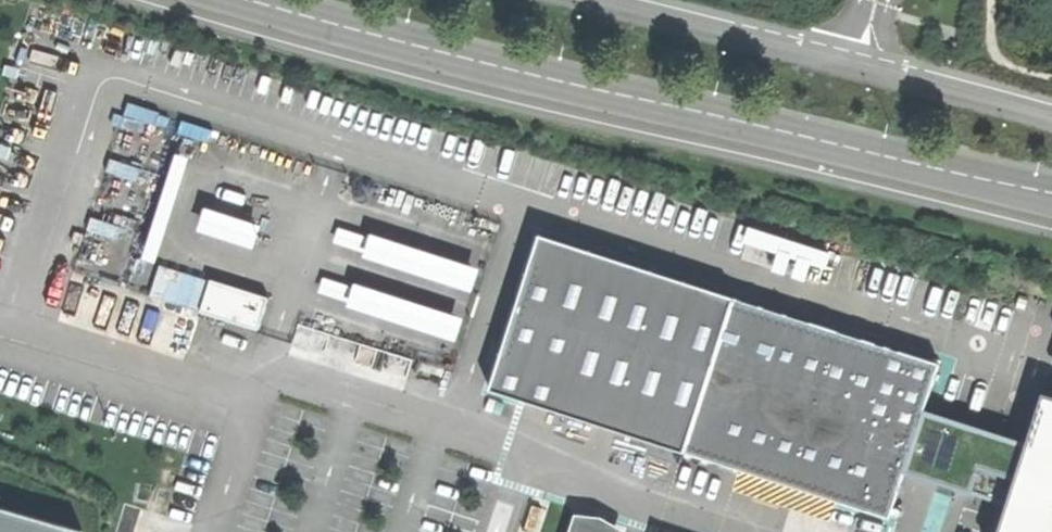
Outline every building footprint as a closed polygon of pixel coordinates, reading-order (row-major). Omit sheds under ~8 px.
[(1023,440),(937,413),(952,364),(543,234),(491,396),(901,526),(916,478),(999,505),(990,531),(1051,531),(1051,345),(1023,440)] [(165,261),(155,295),(265,329),(276,295),(165,261)] [(465,261),(457,281),(477,289),(485,269),(465,261)] [(428,327),(463,338),(470,317),(434,306),(428,327)] [(84,531),(3,507),(0,518),(0,531),(84,531)]
